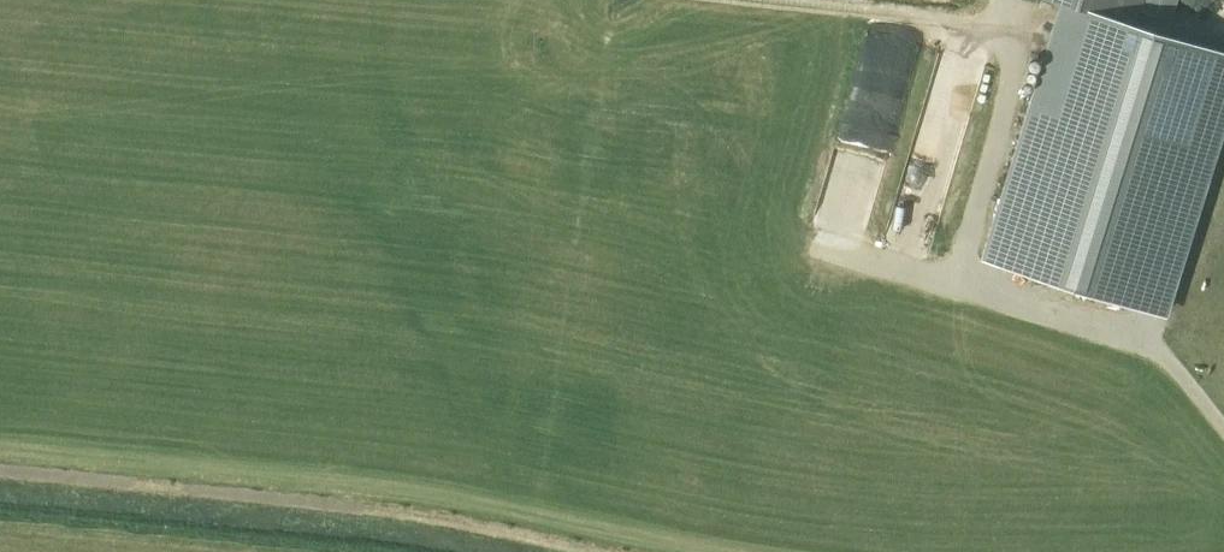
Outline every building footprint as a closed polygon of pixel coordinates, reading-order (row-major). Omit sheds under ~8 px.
[(1058,2),(980,260),(1170,317),(1223,136),(1223,50),(1138,24),(1142,11),(1145,0),(1050,0),(1058,2)] [(1142,11),(1171,20),(1177,0),(1145,0),(1142,11)]
